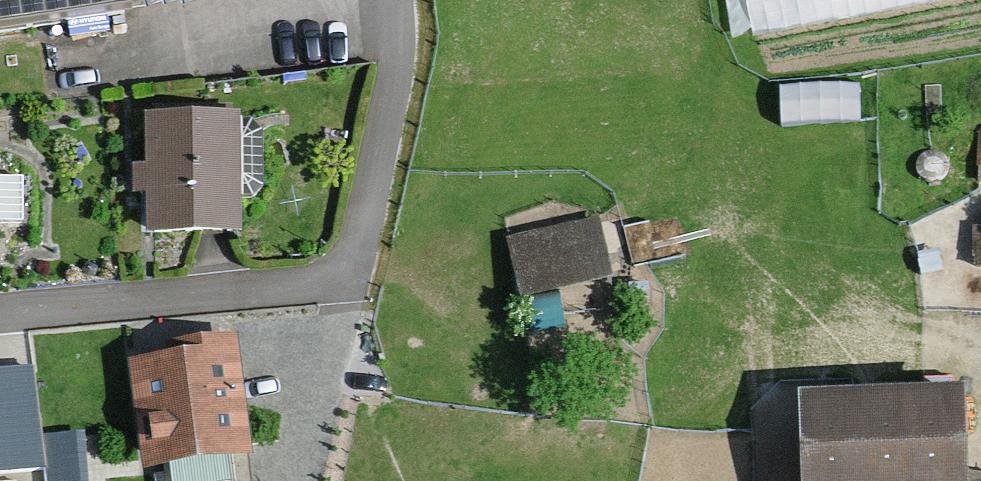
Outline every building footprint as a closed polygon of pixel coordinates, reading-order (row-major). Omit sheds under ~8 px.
[(132,16),(130,0),(0,0),(0,34),(132,16)] [(750,38),(943,0),(743,0),(750,38)] [(783,113),(863,111),(862,67),(782,69),(783,113)] [(241,167),(240,116),(144,117),(145,168),(133,169),(133,197),(144,197),(144,237),(242,235),(241,167)] [(23,225),(23,177),(0,177),(0,224),(23,225)] [(569,226),(507,241),(520,304),(613,281),(600,218),(569,226)] [(242,372),(238,338),(165,347),(167,360),(127,364),(142,477),(254,463),(242,372)] [(45,471),(47,480),(89,480),(87,433),(43,436),(34,368),(0,371),(0,475),(45,471)] [(965,398),(798,402),(801,480),(968,480),(967,451),(965,398)]
